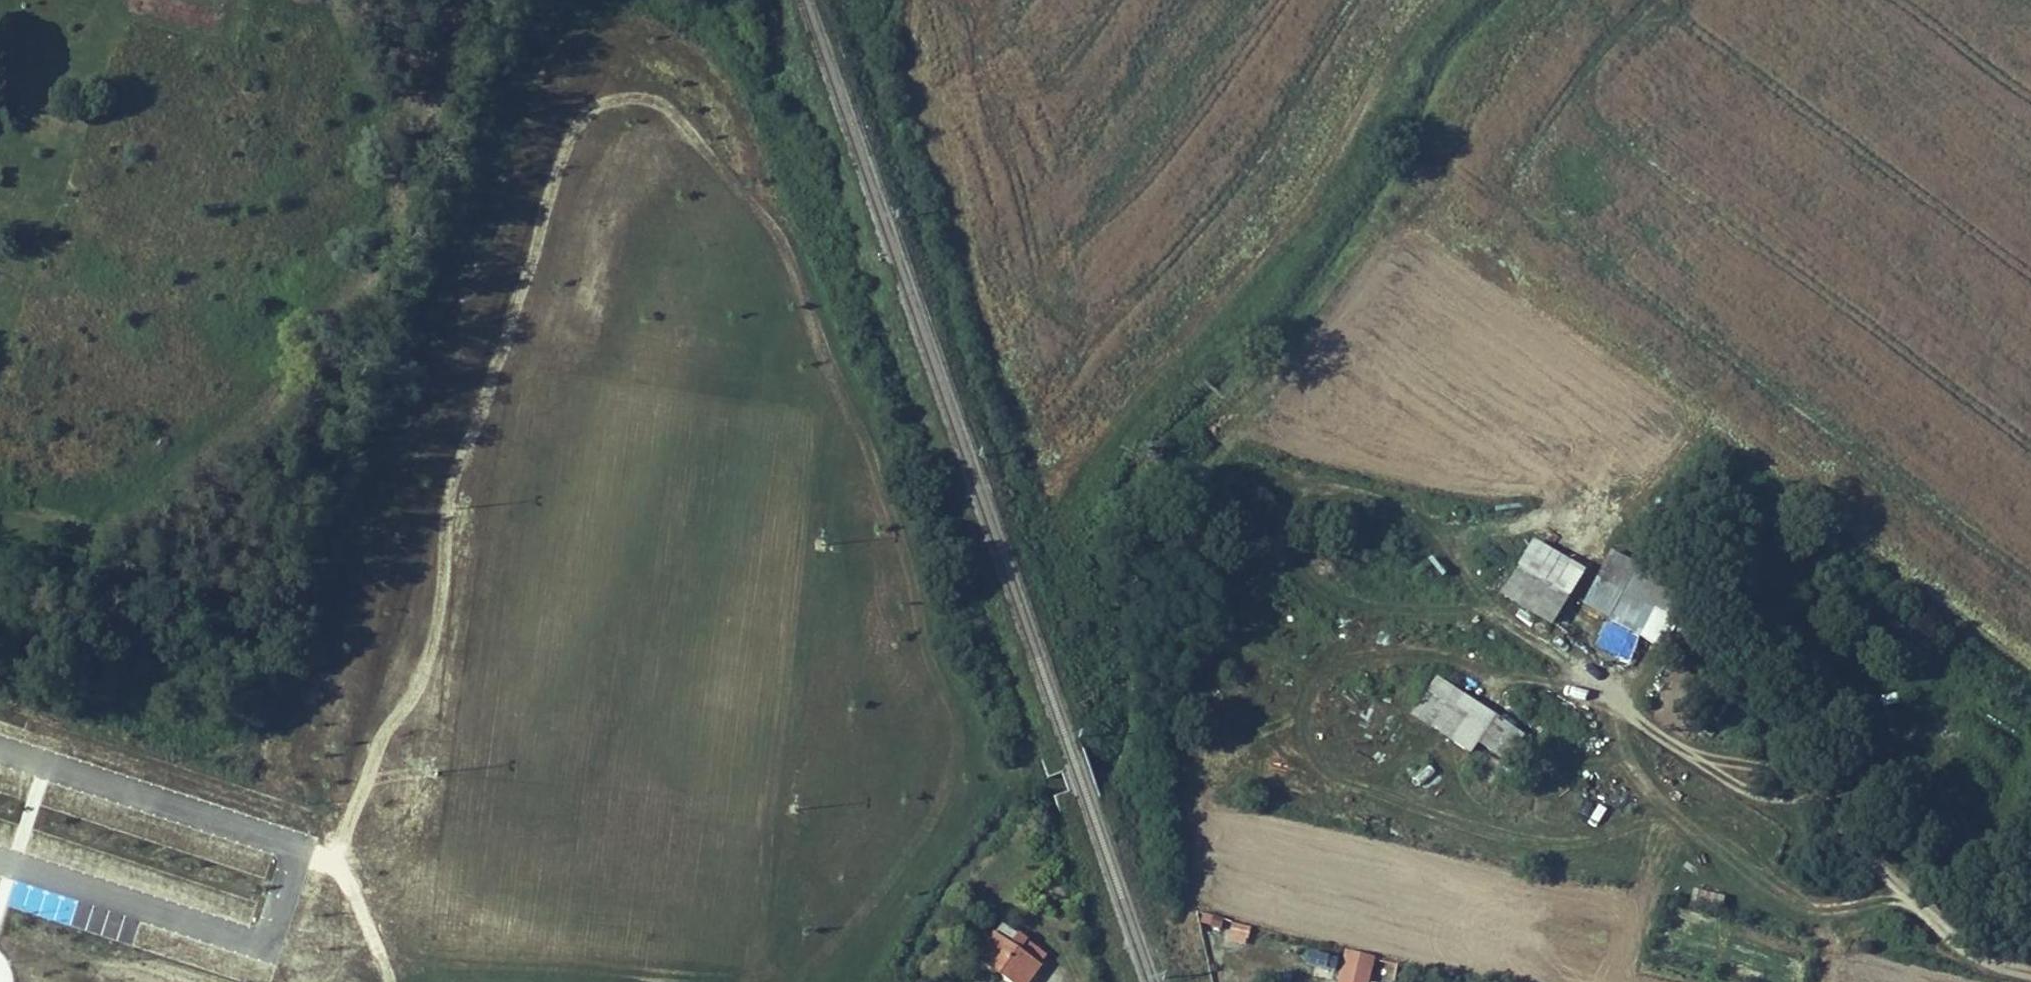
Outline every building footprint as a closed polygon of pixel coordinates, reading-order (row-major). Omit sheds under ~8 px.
[(1611,618),(1625,592),(1678,619),(1692,592),(1612,551),(1584,605),(1611,618)] [(1522,601),(1538,575),(1521,565),(1505,591),(1522,601)] [(1553,619),(1569,593),(1538,575),(1522,601),(1553,619)] [(1625,592),(1611,618),(1687,657),(1701,631),(1678,619),(1625,592)] [(1477,739),(1495,713),(1438,674),(1413,712),(1470,750),(1477,739)] [(1495,713),(1477,739),(1505,758),(1523,731),(1495,713)] [(1696,888),(1693,899),(1720,906),(1723,896),(1696,888)] [(1233,922),(1229,937),(1246,941),(1250,926),(1233,922)] [(981,957),(1017,981),(1027,981),(1046,954),(1004,925),(981,957)] [(1344,960),(1339,981),(1367,981),(1371,966),(1344,960)]
